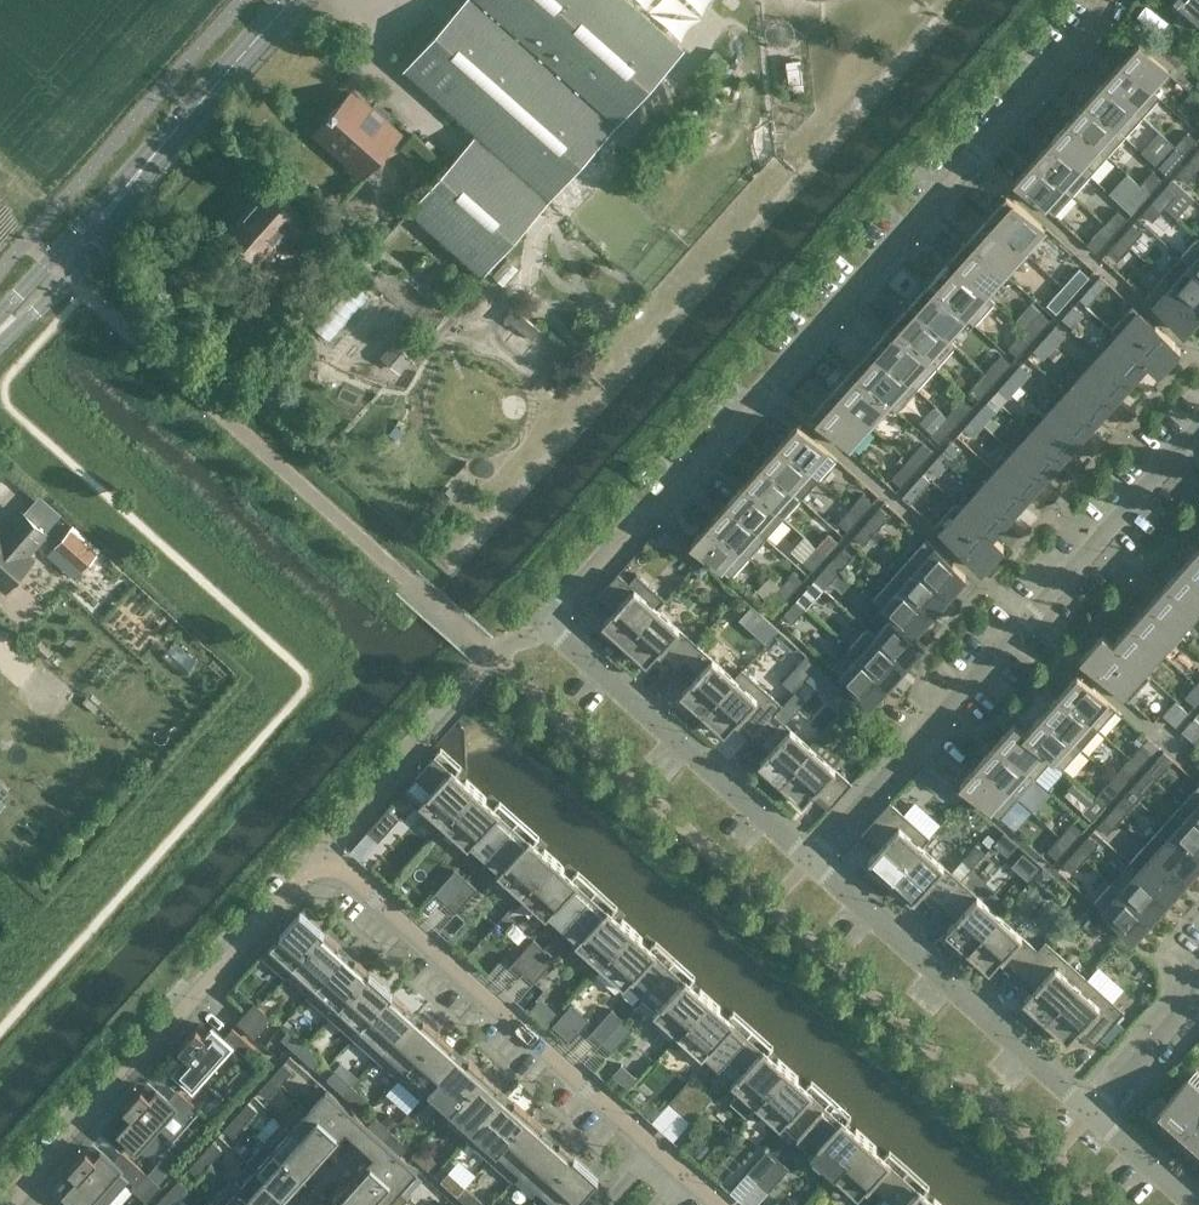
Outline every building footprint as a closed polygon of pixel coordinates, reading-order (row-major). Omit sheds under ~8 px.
[(615,123),(476,0),(464,0),(405,66),(478,132),(410,208),(483,273),(615,123)] [(632,0),(476,0),(615,123),(684,46),(632,0)] [(1198,22),(1198,0),(1175,0),(1198,22)] [(1139,41),(1121,61),(1160,96),(1160,95),(1152,87),(1167,70),(1176,78),(1188,65),(1159,39),(1149,50),(1139,41)] [(805,87),(802,56),(787,58),(790,88),(805,87)] [(1160,96),(1121,61),(1103,81),(1142,116),(1160,96)] [(1142,116),(1103,81),(1086,100),(1125,135),(1142,116)] [(361,170),(396,131),(354,93),(339,110),(337,108),(332,114),(334,115),(319,132),(361,170)] [(1125,135),(1086,100),(1068,120),(1107,155),(1125,135)] [(1107,155),(1068,120),(1051,139),(1090,174),(1107,155)] [(1195,141),(1185,133),(1175,145),(1184,154),(1195,141)] [(1090,174),(1051,139),(1033,159),(1072,194),(1090,174)] [(1174,165),(1184,154),(1175,145),(1164,156),(1174,165)] [(1190,158),(1198,166),(1198,148),(1190,158)] [(1198,170),(1198,166),(1190,158),(1179,170),(1190,180),(1198,170)] [(1072,194),(1033,159),(1015,179),(1054,214),(1072,194)] [(1149,193),(1160,181),(1150,172),(1140,184),(1149,193)] [(1194,197),(1172,178),(1155,197),(1166,207),(1166,206),(1177,215),(1194,197)] [(297,236),(312,220),(272,184),(257,201),(259,203),(250,214),(247,212),(230,231),(243,243),(240,247),(245,252),(249,248),(262,260),(290,230),(297,236)] [(1139,204),(1149,193),(1140,184),(1129,195),(1139,204)] [(997,200),(984,214),(1024,250),(1045,227),(1006,193),(999,202),(997,200)] [(1155,219),(1166,207),(1155,197),(1144,209),(1155,219)] [(1114,232),(1125,220),(1115,211),(1105,223),(1114,232)] [(1024,250),(984,214),(972,228),(974,230),(967,237),(1005,272),(1024,250)] [(1104,243),(1114,232),(1105,223),(1087,243),(1096,252),(1104,243)] [(1141,234),(1131,224),(1120,236),(1131,246),(1141,234)] [(1198,235),(1181,255),(1198,272),(1198,236),(1198,235)] [(1131,246),(1120,236),(1109,248),(1120,258),(1131,246)] [(1005,272),(967,237),(960,245),(958,243),(945,257),(994,301),(995,300),(987,292),(1005,272)] [(1181,255),(1163,275),(1198,307),(1198,272),(1181,255)] [(504,283),(519,266),(507,256),(492,273),(504,283)] [(994,301),(945,257),(933,271),(935,273),(928,281),(975,323),(994,301)] [(1073,294),(1087,278),(1077,269),(1063,285),(1073,294)] [(1088,304),(1108,282),(1100,274),(1080,297),(1088,304)] [(1163,275),(1145,296),(1184,330),(1198,313),(1198,307),(1163,275)] [(331,340),(369,296),(347,277),(309,321),(331,340)] [(975,323),(928,281),(921,288),(919,287),(907,301),(955,344),(956,343),(948,335),(965,316),(974,324),(975,323)] [(1059,309),(1073,294),(1063,285),(1049,301),(1059,309)] [(955,344),(907,301),(894,315),(896,316),(889,324),(936,366),(955,344)] [(531,336),(541,324),(515,303),(503,317),(507,320),(509,318),(531,336)] [(1180,347),(1133,304),(1111,328),(1118,334),(1148,361),(1159,371),(1180,347)] [(1081,315),(1072,306),(1062,316),(1072,325),(1081,315)] [(1034,337),(1048,321),(1038,312),(1024,328),(1034,337)] [(936,366),(889,324),(883,332),(881,330),(868,344),(917,388),(936,366)] [(1063,334),(1054,326),(1044,337),(1053,346),(1063,334)] [(1020,353),(1034,337),(1024,328),(1010,344),(1020,353)] [(1118,334),(1100,353),(1131,380),(1148,361),(1118,334)] [(1053,346),(1044,337),(1036,346),(1045,354),(1053,346)] [(395,363),(408,349),(395,338),(382,352),(395,363)] [(917,388),(868,344),(855,358),(857,360),(851,367),(897,409),(917,388)] [(1100,353),(1083,372),(1113,399),(1131,380),(1100,353)] [(995,380),(1009,364),(999,356),(985,371),(995,380)] [(1028,373),(1019,365),(1009,375),(1019,384),(1028,373)] [(897,409),(851,367),(844,375),(842,373),(829,387),(869,423),(888,403),(896,410),(897,409)] [(981,396),(995,380),(985,371),(971,387),(981,396)] [(1113,399),(1083,372),(1066,392),(1096,419),(1113,399)] [(1019,384),(1009,375),(1001,384),(1010,393),(1019,384)] [(869,423),(829,387),(817,401),(818,403),(811,412),(849,446),(869,423)] [(1066,392),(1049,411),(1079,438),(1096,419),(1066,392)] [(956,424),(970,408),(961,399),(946,415),(956,424)] [(993,412),(984,403),(975,414),(984,422),(993,412)] [(1079,438),(1049,411),(1031,430),(1062,457),(1079,438)] [(975,432),(984,422),(975,414),(966,423),(975,432)] [(942,439),(956,424),(946,415),(932,430),(942,439)] [(837,457),(798,422),(779,443),(819,478),(837,457)] [(396,438),(403,431),(396,424),(389,432),(396,438)] [(1031,430),(1014,449),(1044,476),(1062,457),(1031,430)] [(917,467),(932,451),(922,442),(908,458),(917,467)] [(958,451),(949,442),(940,452),(950,461),(958,451)] [(819,478),(779,443),(762,462),(801,497),(819,478)] [(1014,449),(997,468),(1027,495),(1044,476),(1014,449)] [(940,471),(950,461),(940,452),(931,462),(940,471)] [(903,483),(917,467),(908,458),(893,474),(903,483)] [(801,497),(762,462),(745,482),(784,517),(801,497)] [(1027,495),(997,468),(980,488),(1010,515),(1027,495)] [(784,517),(745,482),(727,501),(766,536),(784,517)] [(902,494),(910,502),(920,490),(912,483),(902,494)] [(447,498),(455,490),(450,484),(442,492),(447,498)] [(1010,515),(980,488),(963,507),(993,534),(1010,515)] [(861,515),(874,501),(864,492),(851,507),(861,515)] [(766,536),(727,501),(710,521),(749,556),(766,536)] [(1003,544),(993,534),(963,507),(956,501),(934,525),(982,568),(1003,544)] [(876,529),(889,515),(879,506),(867,520),(876,529)] [(848,530),(861,515),(851,507),(838,521),(848,530)] [(7,588),(33,558),(27,553),(46,531),(23,510),(8,527),(9,527),(4,533),(0,529),(0,582),(7,588)] [(863,544),(876,529),(867,520),(853,535),(863,544)] [(749,556),(710,521),(692,541),(731,576),(749,556)] [(99,549),(71,525),(48,550),(76,575),(99,549)] [(826,554),(839,540),(829,531),(816,546),(826,554)] [(927,538),(909,558),(948,593),(966,573),(927,538)] [(844,545),(832,559),(842,568),(854,554),(844,545)] [(813,569),(826,554),(816,546),(803,560),(813,569)] [(1182,565),(1198,580),(1198,546),(1182,565)] [(909,558),(891,578),(930,612),(948,593),(909,558)] [(842,568),(832,559),(818,574),(828,583),(842,568)] [(119,573),(123,568),(114,560),(110,564),(119,573)] [(1182,565),(1165,584),(1195,611),(1198,607),(1198,580),(1182,565)] [(791,593),(804,579),(794,570),(781,585),(791,593)] [(618,571),(594,598),(596,599),(598,597),(613,610),(602,623),(624,643),(661,602),(660,602),(656,606),(618,571)] [(930,612),(891,578),(873,598),(892,616),(893,614),(913,632),(913,631),(930,612)] [(807,607),(819,593),(809,584),(797,598),(807,607)] [(1195,611),(1165,584),(1148,604),(1178,631),(1195,611)] [(778,608),(791,593),(781,585),(768,599),(778,608)] [(793,622),(807,607),(797,598),(784,613),(793,622)] [(661,603),(661,602),(624,643),(647,663),(658,650),(674,664),(671,667),(672,668),(696,642),(657,607),(661,603)] [(1178,631),(1148,604),(1130,623),(1161,650),(1178,631)] [(892,616),(876,634),(906,661),(924,641),(913,631),(913,632),(893,614),(892,616)] [(1161,650),(1130,623),(1113,642),(1144,669),(1161,650)] [(906,661),(876,634),(867,626),(850,646),(889,681),(906,661)] [(1144,669),(1113,642),(1102,632),(1081,656),(1128,699),(1150,675),(1144,669)] [(183,674),(197,658),(175,638),(161,653),(183,674)] [(44,656),(51,649),(39,639),(33,646),(44,656)] [(696,642),(672,668),(673,669),(676,666),(691,680),(680,693),(702,713),(743,668),(742,667),(734,676),(696,642)] [(889,681),(850,646),(831,666),(870,701),(889,681)] [(743,668),(702,713),(725,733),(736,720),(752,734),(749,737),(750,738),(782,703),(743,668)] [(1116,708),(1077,673),(1060,693),(1098,728),(1116,708)] [(1198,698),(1198,684),(1196,682),(1186,693),(1196,701),(1198,698)] [(782,703),(750,738),(751,739),(754,736),(769,750),(758,763),(780,783),(816,743),(816,742),(812,746),(788,724),(806,703),(792,691),(782,703)] [(1098,728),(1060,693),(1042,713),(1081,748),(1098,728)] [(95,710),(99,705),(87,695),(83,700),(95,710)] [(1175,724),(1187,711),(1174,699),(1162,713),(1175,724)] [(1081,748),(1042,713),(1025,732),(1014,722),(1064,767),(1081,748)] [(1193,716),(1181,730),(1194,741),(1198,735),(1198,721),(1193,716)] [(1064,767),(1014,722),(996,742),(1035,777),(1052,758),(1062,768),(1064,767)] [(1035,777),(996,742),(979,761),(1018,796),(1035,777)] [(1140,765),(1153,751),(1143,742),(1130,756),(1140,765)] [(816,743),(780,783),(803,803),(814,790),(829,803),(827,806),(828,808),(852,781),(814,747),(817,743),(816,743)] [(434,754),(434,755),(416,775),(431,789),(419,802),(421,804),(423,801),(431,808),(428,811),(444,825),(476,787),(466,779),(464,781),(434,754)] [(1127,780),(1140,765),(1130,756),(1117,771),(1127,780)] [(1155,779),(1168,765),(1158,756),(1145,770),(1155,779)] [(939,789),(949,778),(928,761),(919,772),(939,789)] [(1018,796),(979,761),(961,782),(1000,817),(1018,796)] [(1142,794),(1155,779),(1145,770),(1132,785),(1142,794)] [(1105,804),(1118,790),(1108,781),(1095,795),(1105,804)] [(1182,803),(1198,818),(1198,783),(1182,803)] [(486,797),(476,787),(444,825),(459,838),(462,835),(486,856),(513,825),(485,799),(486,797)] [(1092,819),(1105,804),(1095,795),(1082,810),(1092,819)] [(1120,818),(1133,804),(1123,795),(1110,809),(1120,818)] [(916,796),(905,808),(930,830),(941,818),(916,796)] [(890,800),(861,832),(878,847),(866,860),(894,885),(927,849),(922,844),(930,836),(890,800)] [(1182,803),(1164,822),(1198,854),(1198,818),(1182,803)] [(398,817),(387,807),(367,830),(378,840),(398,817)] [(1107,833),(1120,818),(1110,809),(1097,824),(1107,833)] [(1070,843),(1083,829),(1073,820),(1060,834),(1070,843)] [(1164,822),(1147,842),(1186,877),(1198,862),(1198,854),(1164,822)] [(542,851),(513,825),(486,856),(486,857),(495,846),(509,859),(497,872),(499,874),(501,871),(509,877),(506,881),(522,894),(554,858),(544,848),(542,851)] [(1057,858),(1070,843),(1060,834),(1047,849),(1057,858)] [(1085,857),(1098,843),(1088,834),(1075,848),(1085,857)] [(1186,877),(1147,842),(1129,861),(1168,896),(1186,877)] [(1031,875),(1041,863),(1023,848),(1013,860),(1031,875)] [(1072,872),(1085,857),(1075,848),(1062,863),(1072,872)] [(966,884),(927,849),(894,885),(911,901),(923,887),(945,907),(966,884)] [(564,867),(554,858),(522,894),(536,907),(539,904),(563,926),(591,895),(562,869),(564,867)] [(1168,896),(1129,861),(1112,881),(1151,916),(1168,896)] [(446,900),(466,878),(455,868),(435,891),(446,900)] [(477,887),(466,878),(446,900),(456,910),(477,887)] [(1151,916),(1112,881),(1094,901),(1133,936),(1151,916)] [(972,955),(1005,918),(966,884),(945,907),(956,917),(944,930),(972,955)] [(600,964),(632,928),(622,918),(620,921),(591,895),(563,926),(586,946),(583,949),(600,964)] [(307,920),(298,912),(261,954),(284,975),(324,930),(310,918),(307,920)] [(1022,977),(1051,945),(1046,940),(1038,948),(1005,918),(972,955),(989,970),(1001,958),(1022,977)] [(643,937),(632,928),(600,964),(615,978),(618,975),(642,996),(670,965),(641,939),(643,937)] [(324,930),(284,975),(285,976),(293,967),(314,986),(306,994),(307,995),(344,953),(336,946),(338,943),(324,930)] [(524,970),(544,948),(533,938),(513,961),(524,970)] [(1050,1025),(1090,980),(1051,945),(1022,977),(1034,987),(1022,1000),(1050,1025)] [(555,957),(544,948),(524,970),(534,980),(555,957)] [(344,953),(307,995),(330,1016),(370,971),(355,958),(353,961),(344,953)] [(1114,996),(1125,985),(1100,961),(1090,972),(1114,996)] [(678,1034),(711,997),(700,988),(698,990),(670,965),(642,996),(665,1017),(662,1020),(678,1034)] [(568,988),(579,976),(567,966),(557,977),(568,988)] [(370,971),(330,1016),(353,1036),(392,992),(392,991),(389,993),(382,987),(384,984),(370,971)] [(1124,1010),(1090,980),(1050,1025),(1067,1040),(1079,1027),(1095,1042),(1124,1010)] [(392,992),(353,1036),(375,1056),(413,1015),(404,1007),(407,1004),(392,992)] [(543,1020),(554,1007),(538,993),(527,1005),(543,1020)] [(569,1037),(590,1015),(570,996),(549,1018),(569,1037)] [(711,997),(678,1034),(693,1048),(696,1045),(720,1066),(747,1035),(719,1009),(721,1006),(711,997)] [(254,1002),(246,1010),(265,1027),(272,1018),(254,1002)] [(602,1040),(622,1018),(611,1008),(591,1030),(602,1040)] [(265,1027),(246,1010),(238,1019),(256,1036),(265,1027)] [(421,1022),(413,1015),(375,1056),(398,1077),(438,1032),(424,1020),(421,1022)] [(633,1027),(622,1018),(602,1040),(612,1050),(633,1027)] [(224,1035),(212,1025),(205,1033),(197,1025),(179,1045),(187,1052),(173,1069),(193,1087),(229,1046),(242,1058),(254,1045),(232,1026),(224,1035)] [(306,1042),(289,1028),(281,1037),(298,1051),(306,1042)] [(438,1032),(398,1077),(421,1097),(458,1055),(450,1048),(452,1045),(438,1032)] [(727,1086),(736,1095),(731,1102),(746,1115),(756,1104),(787,1068),(778,1060),(776,1062),(747,1035),(720,1066),(734,1079),(727,1086)] [(322,1057),(306,1042),(298,1051),(314,1066),(322,1057)] [(466,1063),(458,1055),(421,1097),(422,1098),(429,1089),(451,1109),(483,1073),(469,1060),(466,1063)] [(627,1083),(637,1072),(621,1057),(611,1069),(627,1083)] [(292,1069),(283,1062),(271,1075),(280,1083),(292,1069)] [(351,1083),(335,1068),(327,1077),(343,1092),(351,1083)] [(787,1068),(756,1104),(771,1118),(774,1114),(797,1136),(824,1105),(795,1079),(797,1076),(787,1068)] [(1176,1135),(1198,1109),(1198,1071),(1196,1068),(1168,1099),(1163,1096),(1158,1096),(1153,1098),(1150,1102),(1148,1107),(1149,1112),(1152,1117),(1167,1130),(1169,1128),(1176,1135)] [(483,1073),(451,1109),(473,1129),(465,1137),(466,1138),(504,1096),(495,1089),(497,1086),(483,1073)] [(268,1096),(280,1083),(271,1075),(259,1088),(268,1096)] [(680,1110),(700,1087),(689,1078),(669,1101),(680,1110)] [(368,1098),(351,1083),(343,1092),(360,1107),(368,1098)] [(168,1097),(157,1087),(150,1094),(141,1087),(124,1107),(132,1114),(117,1131),(137,1149),(141,1151),(147,1152),(151,1151),(155,1150),(157,1148),(158,1147),(160,1142),(160,1138),(159,1134),(158,1131),(156,1128),(162,1121),(175,1133),(198,1107),(177,1088),(168,1097)] [(300,1099),(299,1100),(340,1137),(341,1136),(338,1133),(344,1127),(360,1142),(372,1129),(367,1124),(326,1087),(309,1107),(300,1099)] [(711,1097),(700,1087),(680,1110),(690,1120),(711,1097)] [(512,1104),(504,1096),(466,1138),(489,1158),(529,1114),(515,1101),(512,1104)] [(257,1108),(248,1100),(236,1114),(245,1122),(257,1108)] [(340,1137),(299,1100),(282,1119),(320,1154),(326,1147),(329,1149),(340,1137)] [(854,1132),(824,1105),(797,1136),(798,1136),(807,1126),(821,1138),(812,1149),(821,1157),(818,1160),(834,1174),(865,1137),(856,1129),(854,1132)] [(1176,1135),(1184,1142),(1182,1144),(1196,1156),(1198,1153),(1198,1109),(1176,1135)] [(233,1135),(245,1122),(236,1114),(224,1127),(233,1135)] [(529,1114),(489,1158),(512,1179),(549,1137),(541,1129),(543,1127),(529,1114)] [(392,1130),(375,1115),(367,1124),(372,1129),(384,1139),(392,1130)] [(320,1154),(282,1119),(264,1139),(305,1176),(316,1163),(313,1161),(320,1154)] [(400,1154),(384,1139),(372,1129),(360,1142),(376,1156),(371,1163),(368,1160),(368,1161),(400,1190),(418,1170),(400,1154)] [(408,1145),(392,1130),(384,1139),(400,1154),(408,1145)] [(558,1144),(549,1137),(512,1179),(513,1179),(521,1171),(542,1190),(534,1198),(535,1199),(574,1155),(560,1142),(558,1144)] [(865,1137),(834,1174),(849,1187),(852,1184),(861,1193),(870,1182),(885,1195),(902,1175),(873,1149),(875,1146),(865,1137)] [(305,1176),(264,1139),(247,1158),(255,1166),(285,1193),(291,1186),(294,1188),(305,1176)] [(700,1157),(710,1146),(703,1139),(693,1151),(700,1157)] [(222,1148),(213,1140),(201,1153),(210,1161),(222,1148)] [(436,1159),(420,1144),(412,1153),(428,1168),(436,1159)] [(102,1148),(94,1156),(86,1149),(69,1168),(77,1176),(62,1192),(66,1196),(60,1204),(61,1204),(104,1204),(128,1178),(132,1181),(133,1188),(147,1201),(161,1185),(122,1149),(113,1158),(102,1148)] [(758,1180),(778,1157),(768,1148),(747,1170),(758,1180)] [(198,1174),(210,1161),(201,1153),(189,1166),(198,1174)] [(535,1199),(541,1204),(572,1204),(596,1179),(586,1170),(589,1167),(574,1155),(535,1199)] [(789,1167),(778,1157),(758,1180),(768,1189),(789,1167)] [(368,1161),(356,1173),(359,1176),(352,1183),(377,1204),(402,1204),(409,1197),(400,1190),(368,1161)] [(238,1186),(259,1204),(279,1204),(281,1202),(278,1200),(285,1193),(255,1166),(238,1186)] [(465,1185),(449,1170),(441,1179),(457,1194),(465,1185)] [(934,1199),(932,1201),(902,1175),(885,1195),(876,1204),(941,1204),(934,1199)] [(187,1187),(178,1179),(166,1192),(175,1200),(187,1187)] [(352,1183),(346,1190),(344,1188),(332,1200),(338,1204),(377,1204),(352,1183)] [(465,1185),(457,1194),(469,1204),(477,1204),(481,1200),(465,1185)] [(212,1198),(219,1204),(259,1204),(238,1186),(221,1204),(212,1197),(212,1198)] [(175,1200),(166,1192),(154,1204),(171,1204),(175,1200)]
